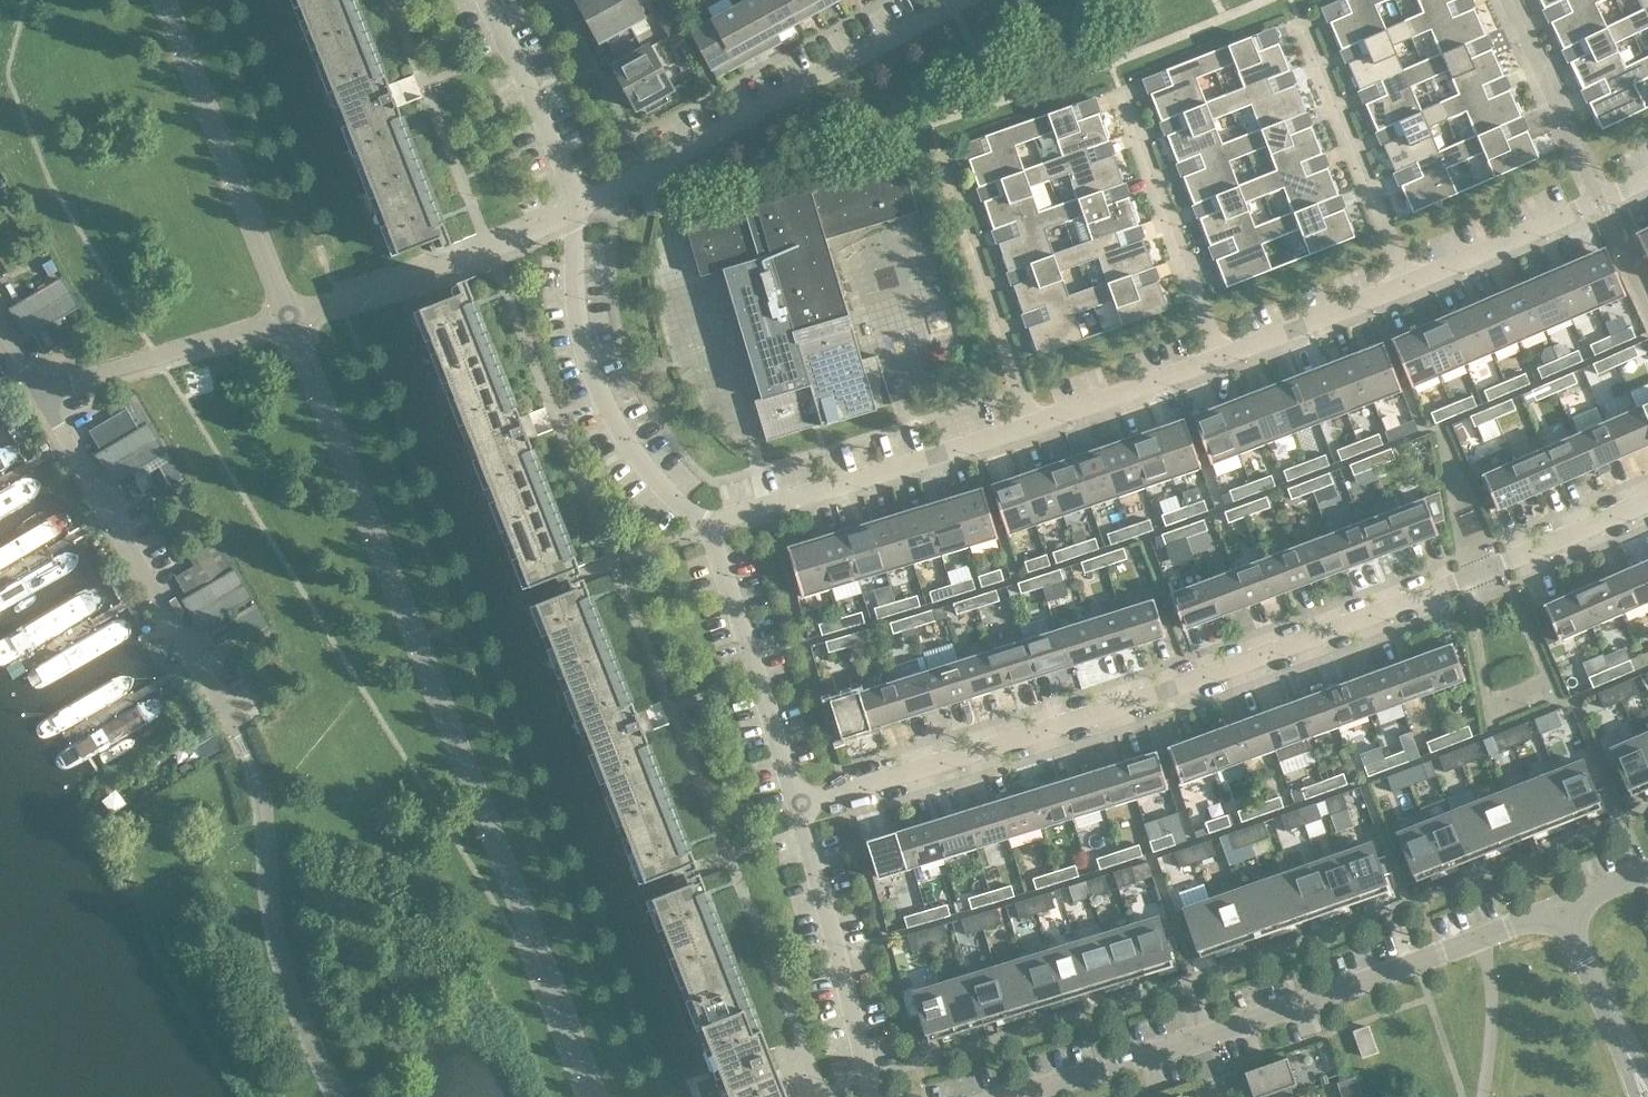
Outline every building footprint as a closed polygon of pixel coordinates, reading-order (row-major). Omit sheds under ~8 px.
[(399,253),(423,244),(428,242),(432,251),(444,247),(451,244),(452,244),(398,106),(403,104),(394,82),(389,84),(356,0),(299,0),(399,253)] [(599,41),(605,38),(605,37),(630,23),(630,24),(644,16),(635,0),(577,0),(599,41)] [(758,0),(749,0),(735,8),(757,49),(758,48),(765,45),(767,48),(781,40),(776,32),(776,33),(758,0)] [(785,0),(758,0),(776,33),(776,32),(797,21),(785,0)] [(813,0),(785,0),(797,21),(818,10),(813,0)] [(818,10),(835,0),(813,0),(818,10)] [(1351,12),(1330,21),(1336,35),(1334,35),(1338,46),(1340,45),(1342,49),(1363,40),(1362,39),(1386,28),(1376,4),(1386,0),(1346,0),(1351,12)] [(1423,12),(1447,2),(1447,3),(1454,0),(1418,0),(1423,12)] [(1571,11),(1551,21),(1557,34),(1555,35),(1560,45),(1562,45),(1564,48),(1584,38),(1584,37),(1607,26),(1596,3),(1602,0),(1566,0),(1571,11)] [(1643,8),(1644,9),(1647,7),(1647,0),(1639,0),(1643,8)] [(1423,12),(1404,20),(1412,37),(1431,29),(1441,52),(1441,53),(1465,43),(1465,44),(1486,35),(1484,31),(1486,30),(1482,20),(1480,20),(1474,7),(1453,16),(1447,3),(1447,2),(1423,12)] [(673,16),(666,4),(654,11),(661,22),(673,16)] [(1643,8),(1625,17),(1633,34),(1647,27),(1647,7),(1644,9),(1643,8)] [(757,49),(735,8),(714,19),(736,60),(737,60),(744,56),(746,60),(760,52),(758,48),(757,49)] [(680,29),(673,16),(661,22),(668,36),(680,29)] [(1633,34),(1625,17),(1607,26),(1584,37),(1584,38),(1591,51),(1570,61),(1576,75),(1575,75),(1579,86),(1581,85),(1583,88),(1604,78),(1603,78),(1626,66),(1615,43),(1633,34)] [(736,60),(714,19),(692,31),(716,76),(718,75),(716,71),(723,68),(725,71),(739,63),(737,60),(736,60)] [(1412,37),(1404,20),(1386,28),(1362,39),(1363,40),(1369,53),(1348,62),(1353,76),(1352,76),(1356,87),(1358,86),(1359,90),(1381,80),(1380,80),(1404,69),(1394,45),(1412,37)] [(605,37),(605,38),(617,60),(642,46),(630,24),(630,23),(605,37)] [(1257,51),(1251,35),(1208,52),(1216,70),(1234,63),(1244,87),(1268,78),(1268,79),(1290,70),(1288,66),(1290,66),(1286,55),(1284,56),(1279,42),(1257,51)] [(1441,53),(1441,52),(1422,61),(1430,78),(1448,70),(1458,93),(1459,94),(1482,84),(1483,85),(1504,75),(1502,72),(1504,71),(1499,61),(1498,61),(1492,48),(1471,57),(1465,44),(1465,43),(1441,53)] [(643,48),(642,46),(617,60),(618,62),(613,65),(620,78),(622,77),(627,85),(624,86),(625,88),(627,86),(632,94),(629,95),(636,109),(673,89),(649,45),(643,48)] [(1216,70),(1208,52),(1166,69),(1172,85),(1150,93),(1156,107),(1154,107),(1158,118),(1160,117),(1161,121),(1183,112),(1182,112),(1206,102),(1206,101),(1197,78),(1216,70)] [(1644,57),(1626,66),(1603,78),(1604,78),(1610,92),(1589,102),(1595,115),(1594,115),(1599,126),(1600,125),(1602,129),(1647,107),(1647,106),(1646,106),(1634,83),(1647,76),(1647,65),(1644,57)] [(1430,78),(1422,61),(1404,69),(1380,80),(1381,80),(1386,94),(1365,103),(1371,116),(1369,117),(1374,127),(1376,127),(1377,130),(1398,121),(1398,120),(1422,110),(1421,109),(1411,86),(1430,78)] [(1244,87),(1225,94),(1232,112),(1251,104),(1260,128),(1260,129),(1284,119),(1285,120),(1306,112),(1305,108),(1306,107),(1302,97),(1301,97),(1295,84),(1274,92),(1268,79),(1268,78),(1244,87)] [(1459,94),(1458,93),(1440,101),(1448,119),(1466,111),(1476,134),(1476,135),(1500,125),(1522,116),(1520,113),(1522,112),(1517,101),(1515,102),(1510,89),(1489,98),(1483,85),(1482,84),(1459,94)] [(1232,112),(1225,94),(1206,101),(1206,102),(1182,112),(1183,112),(1188,126),(1167,134),(1172,148),(1170,149),(1175,159),(1176,159),(1178,162),(1199,154),(1199,153),(1223,144),(1223,143),(1213,119),(1232,112)] [(1448,119),(1440,101),(1421,109),(1422,110),(1398,120),(1398,121),(1404,135),(1383,144),(1389,157),(1387,158),(1392,168),(1393,168),(1395,171),(1416,162),(1416,161),(1439,151),(1439,150),(1429,127),(1448,119)] [(1077,120),(1071,104),(1028,120),(1035,138),(1054,131),(1062,155),(1062,156),(1087,147),(1087,148),(1109,140),(1107,137),(1109,136),(1105,125),(1104,126),(1099,112),(1077,120)] [(1260,129),(1260,128),(1241,135),(1248,153),(1267,146),(1276,169),(1277,170),(1301,161),(1301,162),(1322,153),(1321,149),(1323,149),(1318,138),(1317,139),(1311,125),(1290,134),(1285,120),(1284,119),(1260,129)] [(1035,138),(1028,120),(985,135),(990,151),(969,158),(973,172),(972,173),(976,183),(977,183),(979,187),(1000,179),(1000,178),(1024,169),(1016,145),(1035,138)] [(1476,135),(1476,134),(1458,142),(1465,160),(1484,152),(1494,176),(1493,176),(1493,177),(1539,157),(1538,153),(1539,153),(1535,142),(1533,143),(1527,130),(1506,139),(1500,125),(1476,135)] [(1248,153),(1241,135),(1223,143),(1223,144),(1199,153),(1199,154),(1204,167),(1183,176),(1188,189),(1187,190),(1191,201),(1193,200),(1194,204),(1215,195),(1215,194),(1239,185),(1239,184),(1230,161),(1248,153)] [(1465,160),(1458,142),(1439,150),(1439,151),(1416,161),(1416,162),(1422,176),(1401,185),(1407,198),(1405,199),(1409,209),(1411,208),(1413,212),(1459,192),(1458,191),(1457,192),(1447,168),(1465,160)] [(1062,156),(1062,155),(1043,162),(1050,180),(1069,173),(1077,197),(1077,198),(1102,189),(1102,190),(1124,182),(1122,179),(1124,178),(1120,167),(1118,168),(1114,154),(1092,162),(1087,148),(1087,147),(1062,156)] [(1277,170),(1276,169),(1258,177),(1265,195),(1283,187),(1293,211),(1293,212),(1317,202),(1317,203),(1339,195),(1337,191),(1339,190),(1335,180),(1333,180),(1328,167),(1306,175),(1301,162),(1301,161),(1277,170)] [(1050,180),(1043,162),(1024,169),(1000,178),(1000,179),(1005,193),(983,200),(988,214),(987,215),(990,225),(992,225),(993,229),(1015,221),(1015,220),(1039,211),(1031,187),(1050,180)] [(903,163),(686,228),(701,275),(723,269),(762,397),(800,386),(806,375),(808,376),(794,330),(848,314),(847,312),(849,312),(846,300),(844,301),(838,282),(840,281),(837,269),(835,270),(825,238),(888,220),(888,221),(900,218),(900,216),(918,211),(903,163)] [(1265,195),(1258,177),(1239,184),(1239,185),(1215,194),(1215,195),(1221,209),(1199,217),(1205,231),(1203,232),(1207,242),(1209,241),(1210,245),(1232,237),(1231,236),(1255,226),(1246,202),(1265,195)] [(1077,198),(1077,197),(1058,204),(1064,222),(1083,215),(1092,239),(1092,240),(1116,231),(1117,232),(1138,224),(1137,221),(1139,220),(1135,209),(1133,210),(1128,196),(1107,204),(1102,190),(1102,189),(1077,198)] [(1293,212),(1293,211),(1274,218),(1281,236),(1300,229),(1309,253),(1308,253),(1308,255),(1355,236),(1354,232),(1355,232),(1351,221),(1349,222),(1344,208),(1323,217),(1317,203),(1317,202),(1293,212)] [(1064,222),(1058,204),(1039,211),(1015,220),(1015,221),(1020,235),(998,242),(1003,256),(1002,257),(1005,267),(1007,267),(1008,271),(1030,263),(1030,262),(1054,253),(1045,229),(1064,222)] [(1281,236),(1274,218),(1255,226),(1231,236),(1232,237),(1237,250),(1216,259),(1221,272),(1219,273),(1223,284),(1225,283),(1227,287),(1274,268),(1273,267),(1272,268),(1262,243),(1281,236)] [(1092,240),(1092,239),(1073,246),(1079,264),(1098,257),(1107,281),(1107,282),(1131,273),(1132,274),(1153,266),(1152,263),(1154,262),(1150,251),(1148,252),(1143,238),(1122,246),(1117,232),(1116,231),(1092,240)] [(1639,240),(1647,259),(1647,236),(1639,240)] [(1079,264),(1073,246),(1054,253),(1030,262),(1030,263),(1035,277),(1013,284),(1018,298),(1016,299),(1020,309),(1022,309),(1023,313),(1045,305),(1045,304),(1069,295),(1060,271),(1079,264)] [(1626,295),(1608,254),(1581,266),(1598,307),(1626,295)] [(1577,258),(1563,264),(1567,272),(1554,277),(1572,318),(1598,307),(1581,266),(1577,258)] [(1550,269),(1536,275),(1540,284),(1528,289),(1545,330),(1572,318),(1554,277),(1550,269)] [(1107,282),(1107,281),(1088,288),(1094,306),(1113,299),(1122,324),(1120,324),(1121,326),(1168,309),(1167,305),(1169,304),(1165,293),(1163,294),(1158,280),(1136,288),(1132,274),(1131,273),(1107,282)] [(420,308),(529,586),(566,571),(569,579),(572,588),(536,603),(645,880),(671,870),(681,866),(685,875),(688,883),(678,887),(652,897),(718,1066),(722,1075),(728,1091),(769,1075),(778,1096),(788,1096),(699,871),(695,873),(694,871),(693,869),(697,867),(644,733),(649,731),(641,709),(636,711),(583,577),(579,578),(578,576),(577,574),(581,573),(529,439),(534,437),(525,414),(520,416),(466,279),(465,280),(458,282),(446,287),(450,296),(445,298),(420,308)] [(64,280),(41,294),(48,305),(71,292),(64,280)] [(1545,330),(1528,289),(1524,281),(1510,287),(1514,295),(1501,300),(1519,341),(1545,330)] [(1094,306),(1088,288),(1069,295),(1045,304),(1045,305),(1050,319),(1028,326),(1033,340),(1031,341),(1035,351),(1037,351),(1038,355),(1086,338),(1085,337),(1084,337),(1075,313),(1094,306)] [(48,305),(55,317),(78,303),(71,292),(48,305)] [(1498,292),(1484,298),(1487,306),(1475,312),(1492,352),(1519,341),(1501,300),(1498,292)] [(18,308),(24,319),(48,305),(41,294),(18,308)] [(48,305),(24,319),(31,331),(55,317),(48,305)] [(1492,352),(1475,312),(1448,323),(1466,364),(1492,352)] [(762,397),(754,400),(767,440),(891,403),(877,355),(861,359),(848,314),(794,330),(808,376),(806,375),(800,386),(762,397)] [(1466,364),(1448,323),(1422,334),(1439,375),(1466,364)] [(1418,326),(1391,338),(1412,387),(1439,375),(1422,334),(1418,326)] [(1631,326),(1610,335),(1615,346),(1635,336),(1631,326)] [(1615,346),(1610,335),(1590,344),(1595,355),(1615,346)] [(1638,355),(1634,345),(1613,354),(1618,364),(1638,355)] [(1401,391),(1386,349),(1358,360),(1373,402),(1401,391)] [(1578,349),(1557,358),(1562,369),(1582,360),(1578,349)] [(1358,360),(1354,352),(1340,357),(1343,366),(1331,371),(1347,412),(1373,402),(1358,360)] [(1618,364),(1613,354),(1593,363),(1597,373),(1618,364)] [(1562,369),(1557,358),(1537,367),(1542,378),(1562,369)] [(10,377),(0,359),(0,383),(10,377)] [(1347,412),(1331,371),(1304,381),(1320,422),(1347,412)] [(1525,372),(1505,381),(1509,392),(1530,383),(1525,372)] [(1577,382),(1572,372),(1552,381),(1556,391),(1577,382)] [(32,413),(10,377),(0,383),(0,432),(32,413)] [(1320,422),(1304,381),(1277,391),(1293,433),(1320,422)] [(1509,392),(1505,381),(1484,390),(1488,400),(1509,392)] [(1556,391),(1552,381),(1531,389),(1536,400),(1556,391)] [(1293,433),(1277,391),(1250,402),(1266,443),(1293,433)] [(1247,393),(1233,399),(1236,407),(1223,412),(1239,453),(1266,443),(1250,402),(1247,393)] [(1472,395),(1451,403),(1456,414),(1476,405),(1472,395)] [(1516,409),(1511,398),(1491,407),(1495,417),(1516,409)] [(1630,410),(1638,428),(1647,424),(1647,402),(1630,410)] [(1456,414),(1451,403),(1431,412),(1435,423),(1456,414)] [(1220,404),(1192,414),(1211,464),(1239,453),(1223,412),(1220,404)] [(1495,417),(1491,407),(1470,415),(1474,426),(1495,417)] [(1630,410),(1606,420),(1622,458),(1621,455),(1647,444),(1647,424),(1638,428),(1630,410)] [(54,450),(32,413),(0,432),(0,481),(54,450)] [(1183,417),(1168,423),(1171,431),(1158,436),(1172,478),(1201,468),(1183,417)] [(1622,458),(1606,420),(1569,436),(1577,454),(1589,449),(1597,469),(1598,468),(1597,466),(1620,456),(1621,458),(1622,458)] [(1385,430),(1389,441),(1410,433),(1406,422),(1385,430)] [(150,426),(127,439),(134,451),(157,438),(150,426)] [(1379,433),(1358,441),(1362,452),(1383,444),(1379,433)] [(1172,478),(1158,436),(1131,445),(1145,487),(1172,478)] [(1577,454),(1569,436),(1544,447),(1561,485),(1561,484),(1560,482),(1596,466),(1597,469),(1589,449),(1577,454)] [(1131,445),(1128,437),(1113,442),(1116,450),(1104,454),(1118,496),(1145,487),(1131,445)] [(134,451),(141,463),(164,449),(157,438),(134,451)] [(104,453),(111,465),(134,451),(127,439),(104,453)] [(1362,452),(1358,441),(1337,449),(1341,460),(1362,452)] [(1561,485),(1544,447),(1508,463),(1515,481),(1528,476),(1536,495),(1537,495),(1536,492),(1559,482),(1560,485),(1561,485)] [(1395,458),(1391,448),(1370,456),(1374,467),(1395,458)] [(75,486),(54,450),(0,481),(0,531),(75,486)] [(134,451),(111,465),(118,476),(141,463),(134,451)] [(1118,496),(1104,454),(1076,464),(1091,506),(1118,496)] [(1325,454),(1304,462),(1308,472),(1329,464),(1325,454)] [(1374,467),(1370,456),(1349,464),(1354,475),(1374,467)] [(183,480),(172,462),(161,468),(172,487),(183,480)] [(1308,472),(1304,462),(1283,470),(1287,481),(1308,472)] [(1515,481),(1508,463),(1482,474),(1497,509),(1535,493),(1536,495),(1528,476),(1515,481)] [(1091,506),(1076,464),(1049,473),(1063,515),(1091,506)] [(1333,483),(1329,472),(1308,480),(1312,491),(1333,483)] [(1063,515),(1049,473),(1022,482),(1036,524),(1063,515)] [(1271,474),(1249,482),(1253,493),(1275,485),(1271,474)] [(1312,491),(1308,480),(1287,488),(1291,499),(1312,491)] [(1036,524),(1022,482),(993,492),(1008,534),(1036,524)] [(1253,493),(1249,482),(1228,490),(1232,501),(1253,493)] [(97,523),(75,486),(0,531),(0,580),(97,523)] [(998,537),(985,495),(956,504),(969,546),(998,537)] [(1270,506),(1266,496),(1245,503),(1249,514),(1270,506)] [(1423,498),(1422,498),(1385,512),(1392,531),(1404,526),(1411,546),(1412,546),(1411,543),(1437,534),(1423,498)] [(1204,499),(1183,507),(1186,517),(1207,510),(1204,499)] [(1249,514),(1245,503),(1224,511),(1228,522),(1249,514)] [(928,512),(926,504),(911,508),(914,516),(901,520),(914,563),(941,555),(928,512)] [(969,546),(956,504),(928,512),(941,555),(969,546)] [(1186,517),(1183,507),(1162,514),(1165,525),(1186,517)] [(1392,531),(1385,512),(1360,522),(1374,560),(1374,557),(1410,544),(1411,546),(1404,526),(1392,531)] [(1149,518),(1128,526),(1132,537),(1153,529),(1149,518)] [(1207,529),(1203,519),(1182,526),(1186,537),(1207,529)] [(914,563),(901,520),(873,529),(886,571),(914,563)] [(1374,560),(1360,522),(1322,536),(1329,554),(1341,550),(1349,569),(1348,567),(1372,558),(1373,560),(1374,560)] [(118,559),(97,523),(0,580),(0,629),(118,559)] [(1132,537),(1128,526),(1107,533),(1111,544),(1132,537)] [(1186,537),(1182,526),(1161,534),(1165,544),(1186,537)] [(843,529),(829,533),(815,537),(818,546),(831,588),(859,580),(846,537),(843,529)] [(886,571),(873,529),(846,537),(859,580),(886,571)] [(1329,554),(1322,536),(1297,545),(1311,584),(1312,583),(1311,581),(1347,567),(1348,570),(1349,569),(1341,550),(1329,554)] [(1095,537),(1074,544),(1077,555),(1099,548),(1095,537)] [(1077,555),(1074,544),(1053,552),(1056,562),(1077,555)] [(1311,584),(1297,545),(1259,559),(1266,578),(1278,573),(1286,593),(1285,590),(1309,581),(1310,584),(1311,584)] [(831,588),(818,546),(789,554),(802,597),(831,588)] [(1127,558),(1123,547),(1102,554),(1105,565),(1127,558)] [(1024,561),(1028,572),(1050,565),(1046,554),(1024,561)] [(1105,565),(1102,554),(1081,561),(1084,572),(1105,565)] [(140,595),(118,559),(0,629),(0,677),(1,678),(140,595)] [(1266,578),(1259,559),(1234,569),(1248,607),(1249,607),(1248,605),(1284,591),(1285,593),(1286,593),(1278,573),(1266,578)] [(1631,566),(1630,564),(1638,583),(1647,579),(1647,559),(1631,566)] [(1630,564),(1629,564),(1630,567),(1607,577),(1606,574),(1605,574),(1621,612),(1647,600),(1647,579),(1638,583),(1630,564)] [(978,576),(982,586),(1003,579),(1000,568),(978,576)] [(1063,579),(1060,568),(1039,575),(1042,586),(1063,579)] [(1248,607),(1234,569),(1196,583),(1203,601),(1216,597),(1223,617),(1224,616),(1223,614),(1247,605),(1248,607)] [(237,571),(214,585),(221,597),(244,583),(237,571)] [(1621,612),(1605,574),(1605,575),(1606,577),(1570,593),(1569,590),(1568,590),(1577,610),(1589,605),(1597,623),(1621,612)] [(1042,586),(1039,575),(1017,582),(1021,593),(1042,586)] [(972,578),(950,584),(954,595),(975,588),(972,578)] [(250,595),(250,593),(244,583),(221,597),(227,608),(250,595)] [(1203,601),(1196,583),(1170,593),(1183,629),(1222,614),(1223,617),(1216,597),(1203,601)] [(954,595),(950,584),(929,591),(933,602),(954,595)] [(190,599),(197,611),(221,597),(214,585),(190,599)] [(999,600),(996,589),(974,596),(978,607),(999,600)] [(1577,610),(1568,590),(1568,591),(1569,593),(1544,604),(1549,616),(1539,621),(1549,644),(1597,623),(1589,605),(1577,610)] [(22,714),(161,632),(140,595),(1,678),(22,714)] [(917,595),(895,601),(899,612),(920,606),(917,595)] [(978,607),(974,596),(953,603),(956,613),(978,607)] [(221,597),(197,611),(204,622),(227,608),(221,597)] [(1153,599),(1113,611),(1119,630),(1132,626),(1138,646),(1139,646),(1138,644),(1164,635),(1153,599)] [(899,612),(895,601),(874,607),(877,618),(899,612)] [(269,626),(256,604),(235,617),(248,639),(269,626)] [(935,620),(932,609),(911,615),(914,626),(935,620)] [(862,611),(840,617),(843,628),(865,622),(862,611)] [(1119,630),(1113,611),(1088,619),(1100,658),(1100,656),(1137,644),(1138,647),(1138,646),(1132,626),(1119,630)] [(914,626),(911,615),(889,622),(893,633),(914,626)] [(843,628),(840,617),(819,624),(822,635),(843,628)] [(1100,658),(1088,619),(1049,631),(1055,650),(1068,646),(1074,666),(1075,666),(1074,664),(1099,656),(1099,659),(1100,658)] [(871,639),(868,628),(847,635),(850,646),(871,639)] [(1055,650),(1049,631),(1023,640),(1036,679),(1037,678),(1036,676),(1073,664),(1074,667),(1074,666),(1068,646),(1055,650)] [(44,751),(183,668),(161,632),(22,714),(44,751)] [(850,646),(847,635),(825,641),(828,652),(850,646)] [(1036,679),(1023,640),(985,652),(991,671),(1004,666),(1010,687),(1011,687),(1010,684),(1034,676),(1035,679),(1036,679)] [(1413,657),(1412,656),(1412,654),(1411,654),(1419,674),(1431,670),(1438,688),(1464,679),(1451,643),(1413,657)] [(991,671),(985,652),(959,660),(972,699),(971,696),(1009,684),(1009,687),(1010,687),(1004,666),(991,671)] [(1419,674),(1411,654),(1411,655),(1412,657),(1388,666),(1387,663),(1386,664),(1400,702),(1438,688),(1431,670),(1419,674)] [(1630,659),(1609,668),(1613,678),(1634,670),(1630,659)] [(972,699),(959,660),(921,672),(927,691),(940,687),(946,707),(947,707),(946,704),(970,696),(971,699),(972,699)] [(1400,702),(1386,664),(1387,666),(1350,680),(1349,677),(1356,697),(1368,693),(1375,711),(1400,702)] [(205,705),(183,668),(44,751),(65,787),(197,709),(205,705)] [(1613,678),(1609,668),(1588,676),(1593,687),(1613,678)] [(927,691),(921,672),(896,680),(908,719),(909,719),(908,716),(945,704),(946,707),(940,687),(927,691)] [(1356,697),(1349,677),(1348,678),(1349,680),(1325,689),(1324,686),(1324,687),(1338,725),(1375,711),(1368,693),(1356,697)] [(1638,693),(1632,678),(1615,685),(1621,700),(1638,693)] [(908,719),(896,680),(857,692),(863,711),(876,707),(883,727),(882,724),(907,716),(908,719)] [(1621,700),(1615,685),(1598,692),(1604,707),(1621,700)] [(1338,725),(1324,687),(1323,687),(1324,689),(1287,703),(1286,700),(1293,720),(1306,716),(1313,734),(1338,725)] [(863,711),(857,692),(831,700),(842,737),(881,724),(882,727),(883,727),(876,707),(863,711)] [(1293,720),(1286,700),(1285,701),(1286,703),(1262,712),(1261,709),(1261,710),(1275,748),(1279,761),(1311,749),(1306,737),(1313,734),(1306,716),(1293,720)] [(1275,748),(1261,710),(1260,710),(1261,713),(1224,726),(1223,724),(1230,744),(1242,739),(1249,758),(1275,748)] [(1558,726),(1552,711),(1534,718),(1541,733),(1558,726)] [(1532,737),(1526,722),(1508,729),(1515,744),(1532,737)] [(1230,744),(1223,724),(1222,724),(1223,726),(1199,735),(1198,733),(1197,733),(1212,771),(1249,758),(1242,739),(1230,744)] [(1468,725),(1447,733),(1451,744),(1472,736),(1468,725)] [(1515,744),(1508,729),(1491,736),(1497,751),(1515,744)] [(1212,771),(1197,733),(1198,736),(1168,747),(1181,783),(1212,771)] [(1451,744),(1447,733),(1426,741),(1431,752),(1451,744)] [(1638,737),(1647,761),(1647,733),(1638,737)] [(1638,737),(1611,749),(1631,795),(1645,789),(1647,792),(1647,761),(1638,737)] [(1480,758),(1474,742),(1456,749),(1462,765),(1480,758)] [(1406,749),(1385,757),(1389,768),(1410,760),(1406,749)] [(1462,765),(1456,749),(1439,756),(1445,771),(1462,765)] [(1125,760),(1124,758),(1136,797),(1167,788),(1155,751),(1125,760)] [(1389,768),(1385,757),(1364,765),(1368,776),(1389,768)] [(1136,797),(1124,758),(1123,758),(1124,761),(1087,772),(1086,770),(1085,770),(1092,790),(1104,786),(1110,805),(1136,797)] [(1583,761),(1555,771),(1574,818),(1587,812),(1589,816),(1605,810),(1598,794),(1596,795),(1583,761)] [(1427,778),(1422,763),(1404,769),(1410,785),(1427,778)] [(1410,785),(1404,769),(1387,776),(1392,791),(1410,785)] [(1092,790),(1085,770),(1086,773),(1061,780),(1060,778),(1072,817),(1110,805),(1104,786),(1092,790)] [(1574,818),(1555,771),(1529,781),(1549,832),(1561,827),(1560,823),(1574,818)] [(1343,773),(1322,780),(1326,791),(1347,783),(1343,773)] [(1072,817),(1060,778),(1059,778),(1060,781),(1023,792),(1022,790),(1028,810),(1041,806),(1046,825),(1072,817)] [(1326,791),(1322,780),(1301,788),(1305,799),(1326,791)] [(1549,832),(1529,781),(1503,792),(1521,838),(1535,833),(1537,837),(1549,832)] [(1028,810),(1022,790),(1021,790),(1022,792),(997,800),(997,797),(996,798),(1008,837),(1046,825),(1041,806),(1028,810)] [(1521,838),(1503,792),(1477,802),(1497,852),(1509,847),(1508,844),(1521,838)] [(1348,808),(1342,793),(1325,799),(1330,814),(1348,808)] [(1280,796),(1259,803),(1262,814),(1283,806),(1280,796)] [(1008,837),(996,798),(995,798),(996,801),(958,812),(958,810),(957,810),(963,830),(976,826),(982,845),(1008,837)] [(1321,818),(1316,802),(1298,808),(1304,824),(1321,818)] [(1497,852),(1477,802),(1451,812),(1469,859),(1483,853),(1484,857),(1497,852)] [(1262,814),(1259,803),(1238,810),(1241,821),(1262,814)] [(1304,824),(1298,808),(1280,815),(1286,830),(1304,824)] [(963,830),(957,810),(957,812),(933,820),(932,817),(932,818),(944,857),(982,845),(976,826),(963,830)] [(1469,859),(1451,812),(1425,822),(1444,873),(1457,868),(1455,864),(1469,859)] [(1205,822),(1209,832),(1231,825),(1227,814),(1205,822)] [(944,857),(932,818),(931,818),(932,820),(895,832),(894,829),(893,829),(900,850),(912,846),(918,865),(944,857)] [(1268,836),(1263,821),(1245,827),(1251,843),(1268,836)] [(1444,873),(1425,822),(1397,833),(1416,880),(1431,874),(1432,878),(1444,873)] [(1251,843),(1245,827),(1228,833),(1233,849),(1251,843)] [(900,850),(893,829),(893,830),(894,832),(867,840),(879,877),(918,865),(912,846),(900,850)] [(1149,840),(1153,851),(1175,844),(1171,833),(1149,840)] [(1215,855),(1210,839),(1192,845),(1198,861),(1215,855)] [(1371,843),(1344,853),(1360,900),(1374,895),(1375,899),(1391,893),(1386,877),(1383,878),(1371,843)] [(1139,844),(1117,851),(1121,862),(1142,855),(1139,844)] [(1198,861),(1192,845),(1175,851),(1180,867),(1198,861)] [(1121,862),(1117,851),(1096,858),(1100,869),(1121,862)] [(1360,900),(1344,853),(1317,862),(1335,913),(1347,908),(1346,905),(1360,900)] [(1335,913),(1317,862),(1291,871),(1307,918),(1321,913),(1322,917),(1335,913)] [(1075,864),(1054,871),(1057,882),(1078,875),(1075,864)] [(1136,881),(1131,866),(1113,871),(1118,887),(1136,881)] [(1057,882),(1054,871),(1032,878),(1036,889),(1057,882)] [(1307,918),(1291,871),(1264,880),(1282,931),(1294,927),(1293,923),(1307,918)] [(1109,890),(1104,874),(1086,880),(1091,896),(1109,890)] [(1091,896),(1086,880),(1068,886),(1073,901),(1091,896)] [(1282,931),(1264,880),(1238,890),(1254,937),(1268,932),(1270,936),(1282,931)] [(1011,885),(989,891),(993,902),(1014,896),(1011,885)] [(1254,937),(1238,890),(1211,899),(1229,950),(1242,946),(1240,942),(1254,937)] [(993,902),(989,891),(968,897),(971,908),(993,902)] [(1055,907),(1050,891),(1032,897),(1037,912),(1055,907)] [(1037,912),(1032,897),(1014,902),(1019,918),(1037,912)] [(1229,950),(1211,899),(1184,909),(1200,956),(1215,951),(1217,954),(1229,950)] [(947,904),(925,910),(928,921),(950,915),(947,904)] [(1001,923),(997,908),(979,913),(983,929),(1001,923)] [(928,921),(925,910),(904,916),(907,927),(928,921)] [(983,929),(979,913),(961,918),(965,934),(983,929)] [(1158,917),(1130,926),(1144,974),(1159,969),(1160,973),(1176,968),(1171,952),(1169,953),(1158,917)] [(948,939),(943,924),(925,929),(930,945),(948,939)] [(1144,974),(1130,926),(1103,934),(1119,986),(1131,982),(1130,978),(1144,974)] [(930,945),(925,929),(907,934),(912,950),(930,945)] [(1119,986),(1103,934),(1076,942),(1090,990),(1105,986),(1106,990),(1119,986)] [(1090,990),(1076,942),(1049,951),(1065,1002),(1077,998),(1076,995),(1090,990)] [(1065,1002),(1049,951),(1022,959),(1037,1007),(1051,1002),(1052,1006),(1065,1002)] [(1037,1007),(1022,959),(995,967),(1011,1019),(1024,1015),(1022,1011),(1037,1007)] [(1011,1019),(995,967),(968,975),(983,1023),(997,1019),(998,1023),(1011,1019)] [(983,1023),(968,975),(941,984),(957,1035),(970,1031),(969,1028),(983,1023)] [(957,1035),(941,984),(916,991),(915,988),(903,991),(910,1015),(919,1012),(928,1040),(943,1035),(945,1039),(957,1035)] [(1369,1025),(1353,1030),(1363,1057),(1378,1051),(1369,1025)] [(1241,1073),(1246,1089),(1250,1087),(1253,1096),(1257,1096),(1258,1096),(1294,1096),(1290,1085),(1296,1083),(1287,1056),(1241,1073)] [(728,1091),(731,1096),(778,1096),(769,1075),(728,1091)]
